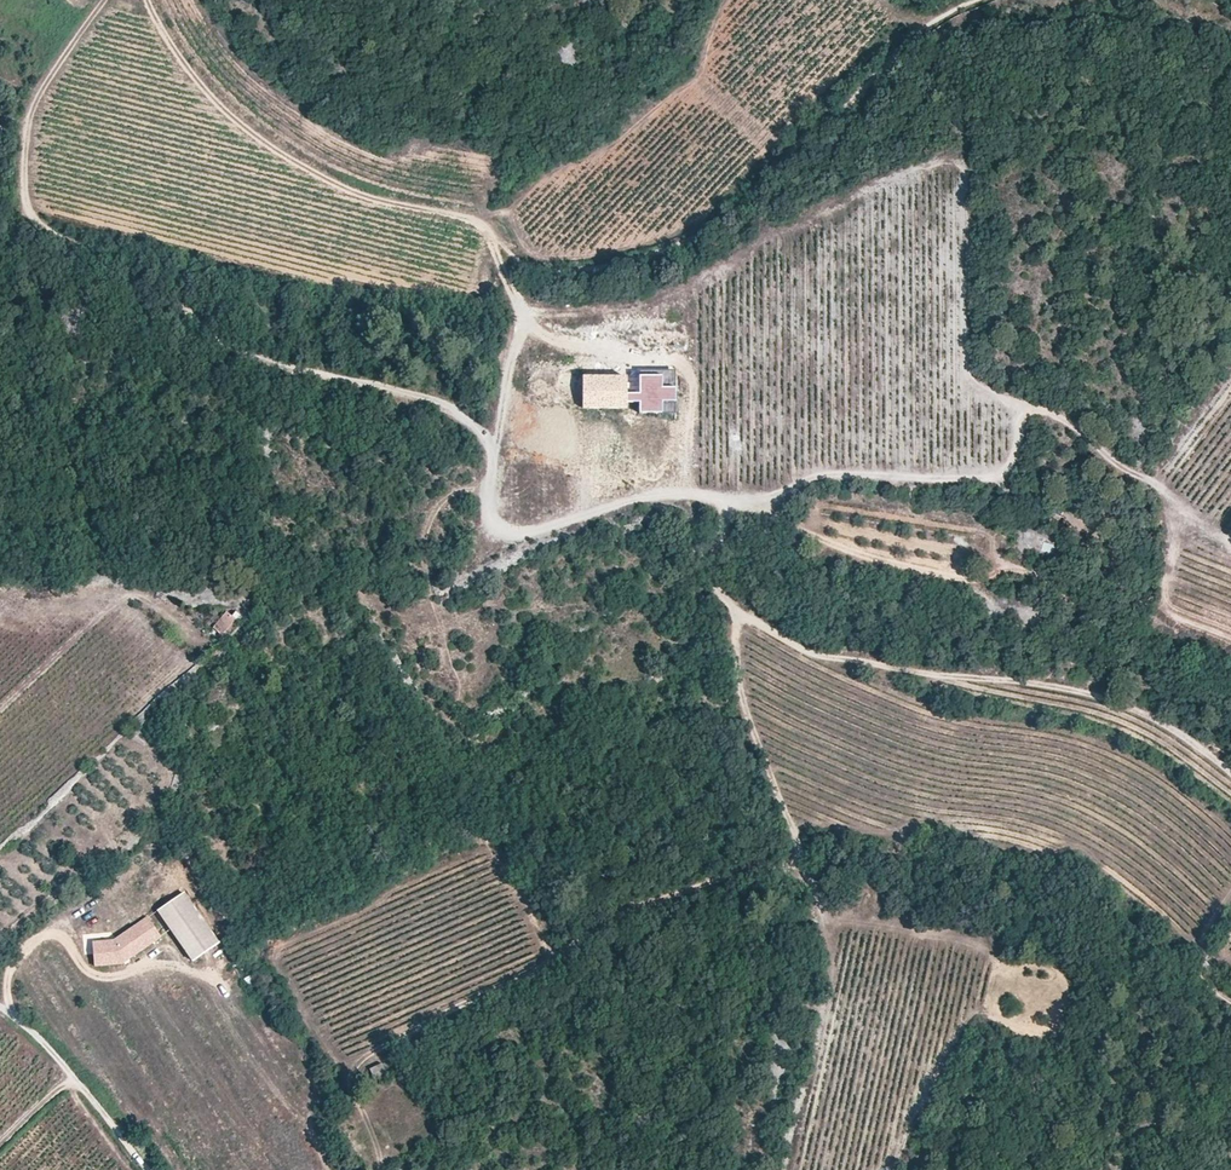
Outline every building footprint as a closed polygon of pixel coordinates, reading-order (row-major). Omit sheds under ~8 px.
[(676,375),(581,373),(583,410),(676,414),(676,375)] [(1042,552),(1055,553),(1057,544),(1043,543),(1042,552)] [(223,635),(235,620),(238,623),(243,617),(236,612),(232,616),(227,612),(214,628),(223,635)] [(184,893),(158,911),(194,962),(220,944),(184,893)] [(161,937),(148,918),(113,942),(93,943),(95,967),(122,964),(122,960),(126,957),(128,960),(161,937)] [(369,1068),(372,1078),(385,1073),(382,1064),(369,1068)]
